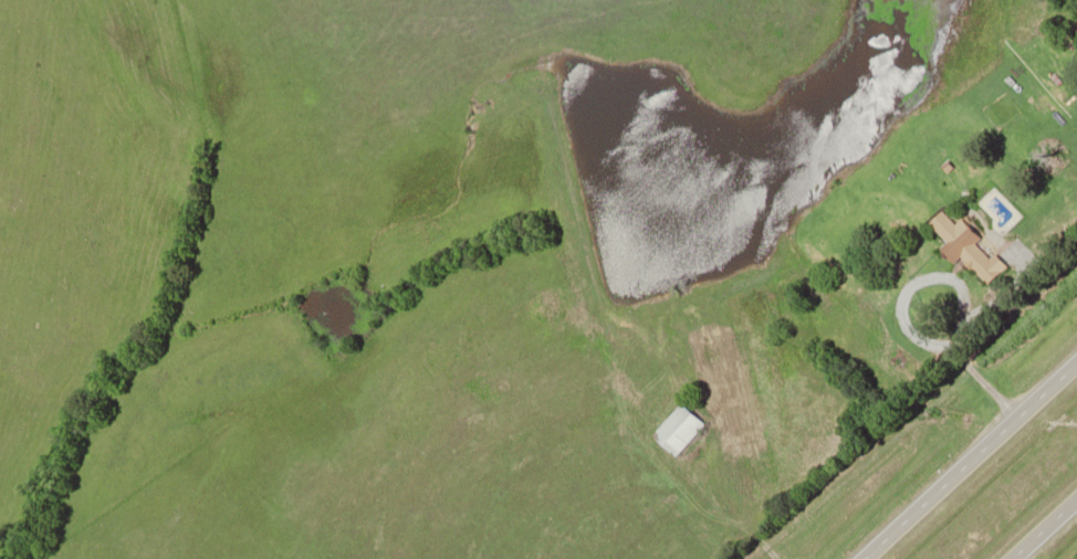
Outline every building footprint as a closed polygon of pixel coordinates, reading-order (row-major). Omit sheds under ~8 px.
[(937,224),(955,243),(949,248),(959,259),(964,254),(992,285),(1013,266),(1000,253),(994,259),(979,241),(986,234),(970,218),(963,224),(951,211),(937,224)] [(681,454),(711,423),(690,402),(659,432),(681,454)]
